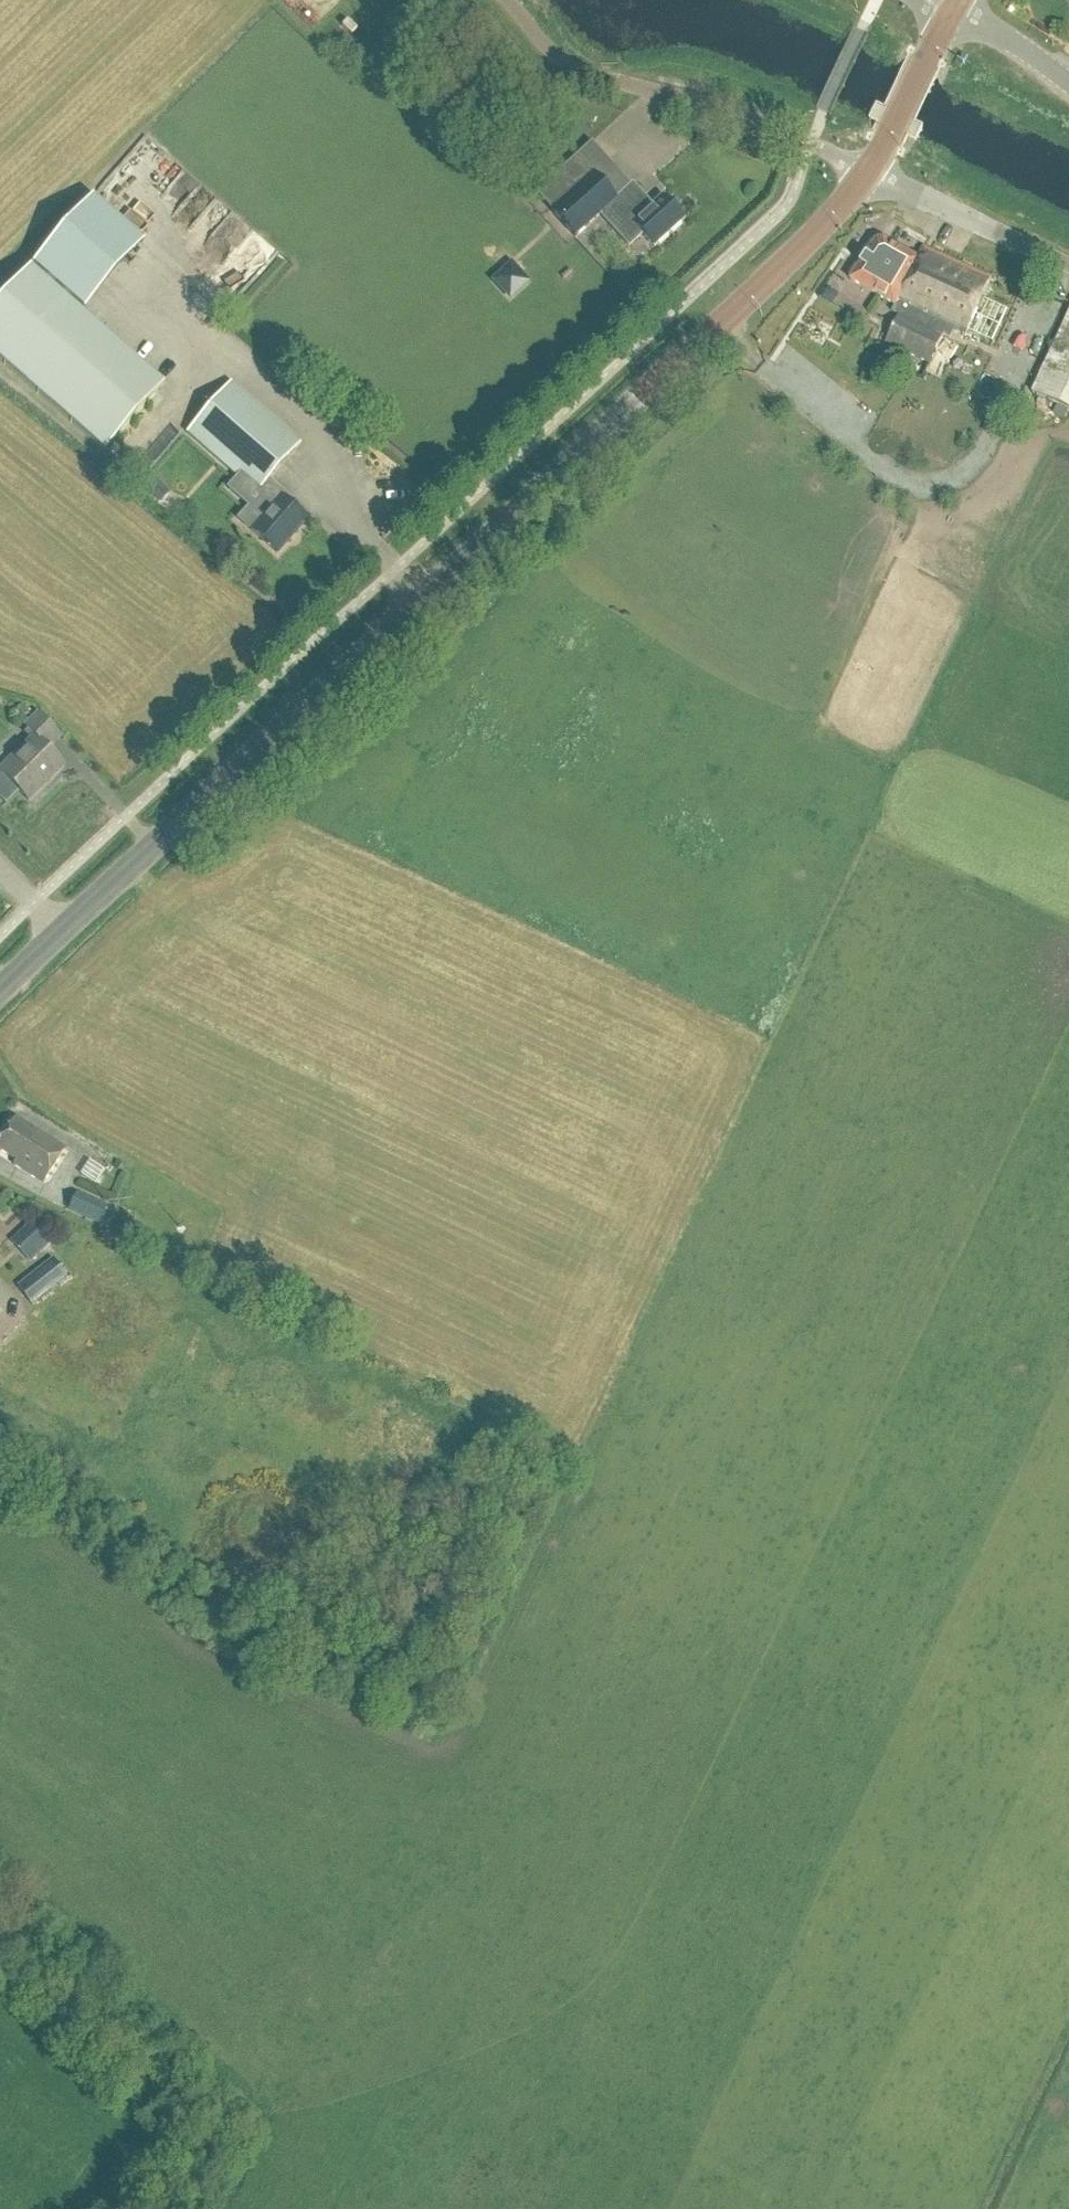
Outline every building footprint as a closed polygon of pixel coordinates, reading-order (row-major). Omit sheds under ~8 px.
[(572,242),(599,218),(628,250),(640,240),(653,254),(684,225),(664,202),(653,212),(632,188),(613,205),(590,180),(549,217),(572,242)] [(32,272),(83,317),(147,246),(146,244),(96,201),(32,272)] [(773,236),(788,224),(780,216),(766,228),(773,236)] [(925,263),(883,241),(878,240),(876,242),(859,268),(851,281),(896,306),(892,314),(900,318),(886,345),(929,367),(945,336),(941,334),(945,326),(965,336),(990,281),(931,253),(925,263)] [(164,387),(83,317),(32,272),(0,307),(0,359),(106,454),(164,387)] [(1034,395),(1068,411),(1068,318),(1034,395)] [(279,555),(309,522),(292,507),(295,504),(270,482),(302,446),(231,384),(188,433),(239,478),(228,491),(261,521),(252,531),(279,555)] [(22,707),(15,714),(23,723),(30,716),(22,707)] [(65,769),(47,750),(61,736),(40,715),(27,727),(36,737),(0,773),(30,804),(65,769)] [(64,1150),(15,1118),(0,1141),(0,1151),(14,1160),(10,1166),(41,1186),(64,1150)] [(100,1226),(108,1208),(78,1195),(70,1213),(100,1226)] [(115,1231),(125,1235),(132,1219),(122,1215),(115,1231)] [(44,1239),(17,1258),(27,1272),(54,1252),(44,1239)] [(68,1281),(53,1262),(20,1288),(34,1307),(68,1281)]
